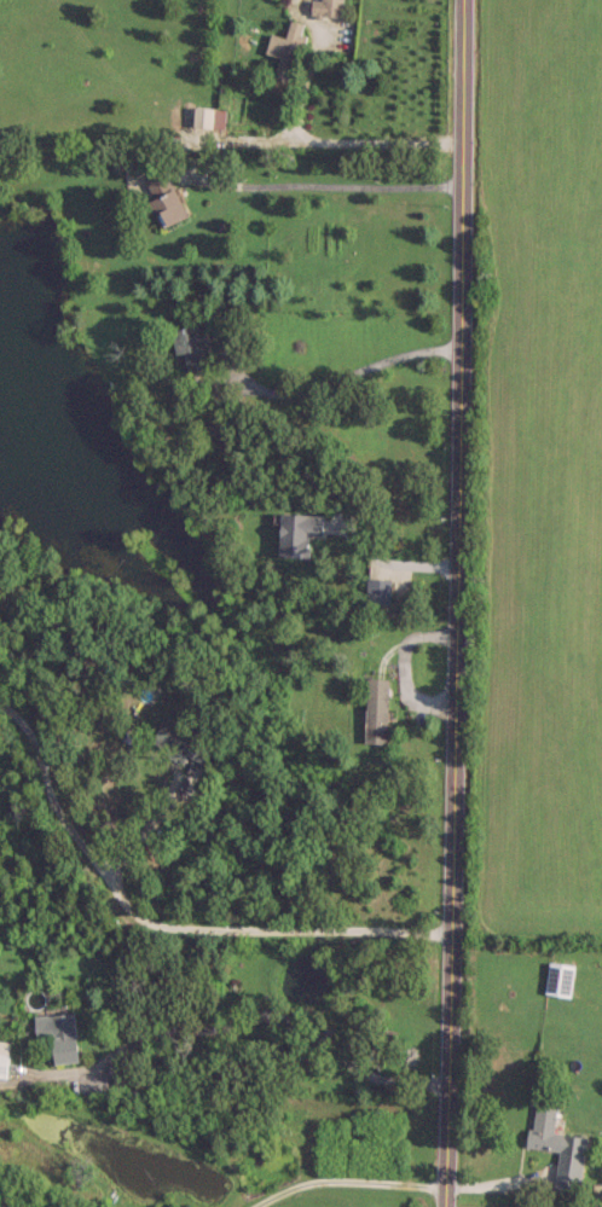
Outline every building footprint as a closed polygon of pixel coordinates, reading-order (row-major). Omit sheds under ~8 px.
[(311,18),(343,13),(341,0),(308,0),(311,18)] [(286,80),(303,23),(289,19),(283,37),(269,33),(263,52),(277,56),(271,76),(286,80)] [(139,183),(162,226),(185,214),(162,171),(139,183)] [(173,353),(181,352),(184,370),(205,366),(197,324),(169,329),(173,353)] [(319,514),(277,512),(276,556),(305,557),(305,533),(319,534),(319,514)] [(364,603),(387,603),(387,577),(364,577),(364,603)] [(385,742),(385,677),(363,677),(363,742),(385,742)] [(569,994),(572,962),(545,960),(543,992),(569,994)] [(71,1011),(31,1014),(33,1038),(49,1037),(50,1062),(75,1060),(71,1011)] [(584,1135),(551,1131),(556,1092),(532,1089),(525,1146),(556,1149),(551,1191),(577,1194),(584,1135)]
